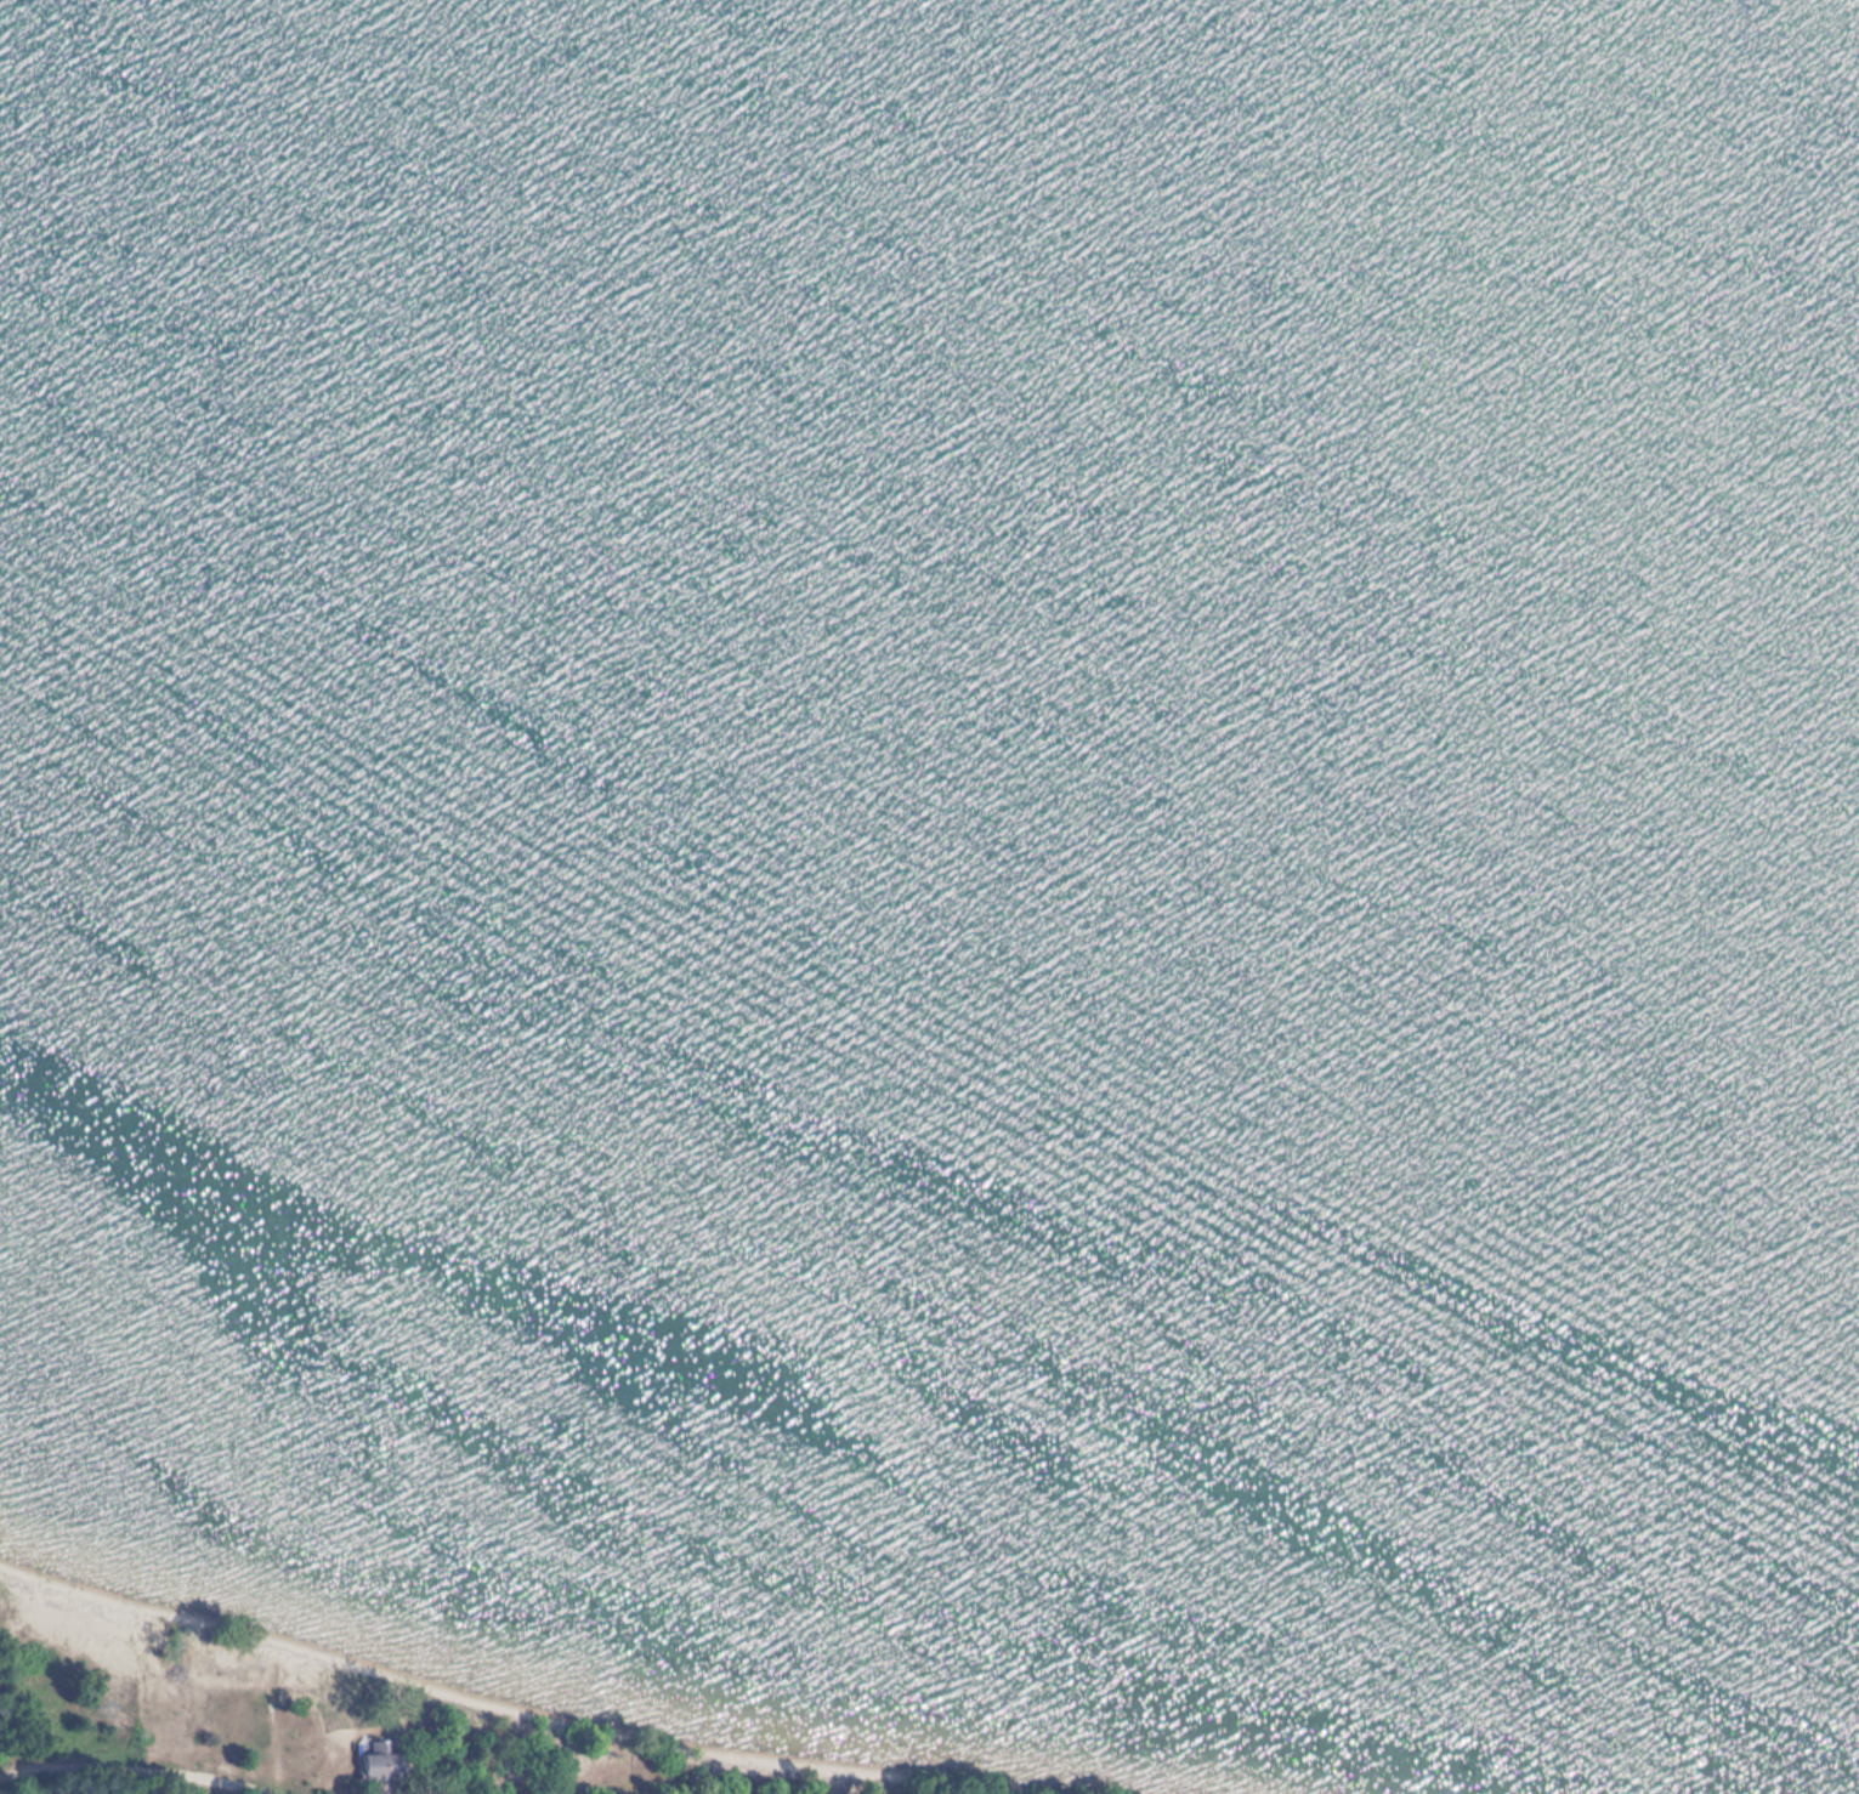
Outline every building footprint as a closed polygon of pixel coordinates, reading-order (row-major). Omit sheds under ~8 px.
[(363,1755),(363,1781),(403,1781),(403,1754),(393,1754),(393,1742),(373,1742),(373,1755),(363,1755)]
